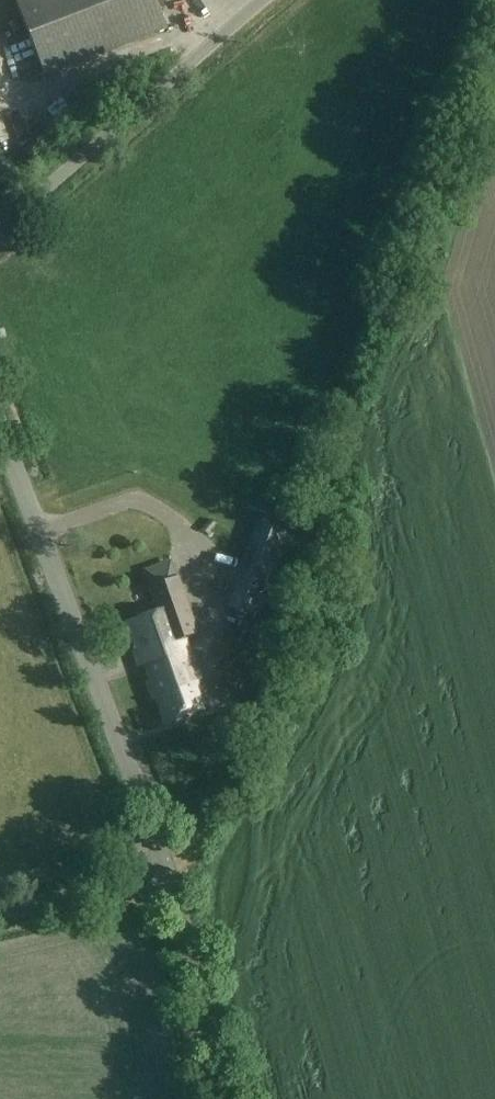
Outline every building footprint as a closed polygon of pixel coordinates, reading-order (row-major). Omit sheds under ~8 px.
[(166,30),(154,0),(17,0),(47,77),(166,30)] [(286,532),(264,523),(259,521),(235,582),(233,582),(223,606),(252,618),(266,583),(286,532)] [(152,680),(147,682),(153,699),(157,698),(166,722),(202,710),(194,685),(201,682),(185,637),(197,633),(178,576),(149,586),(157,611),(123,623),(139,666),(146,663),(152,680)]
